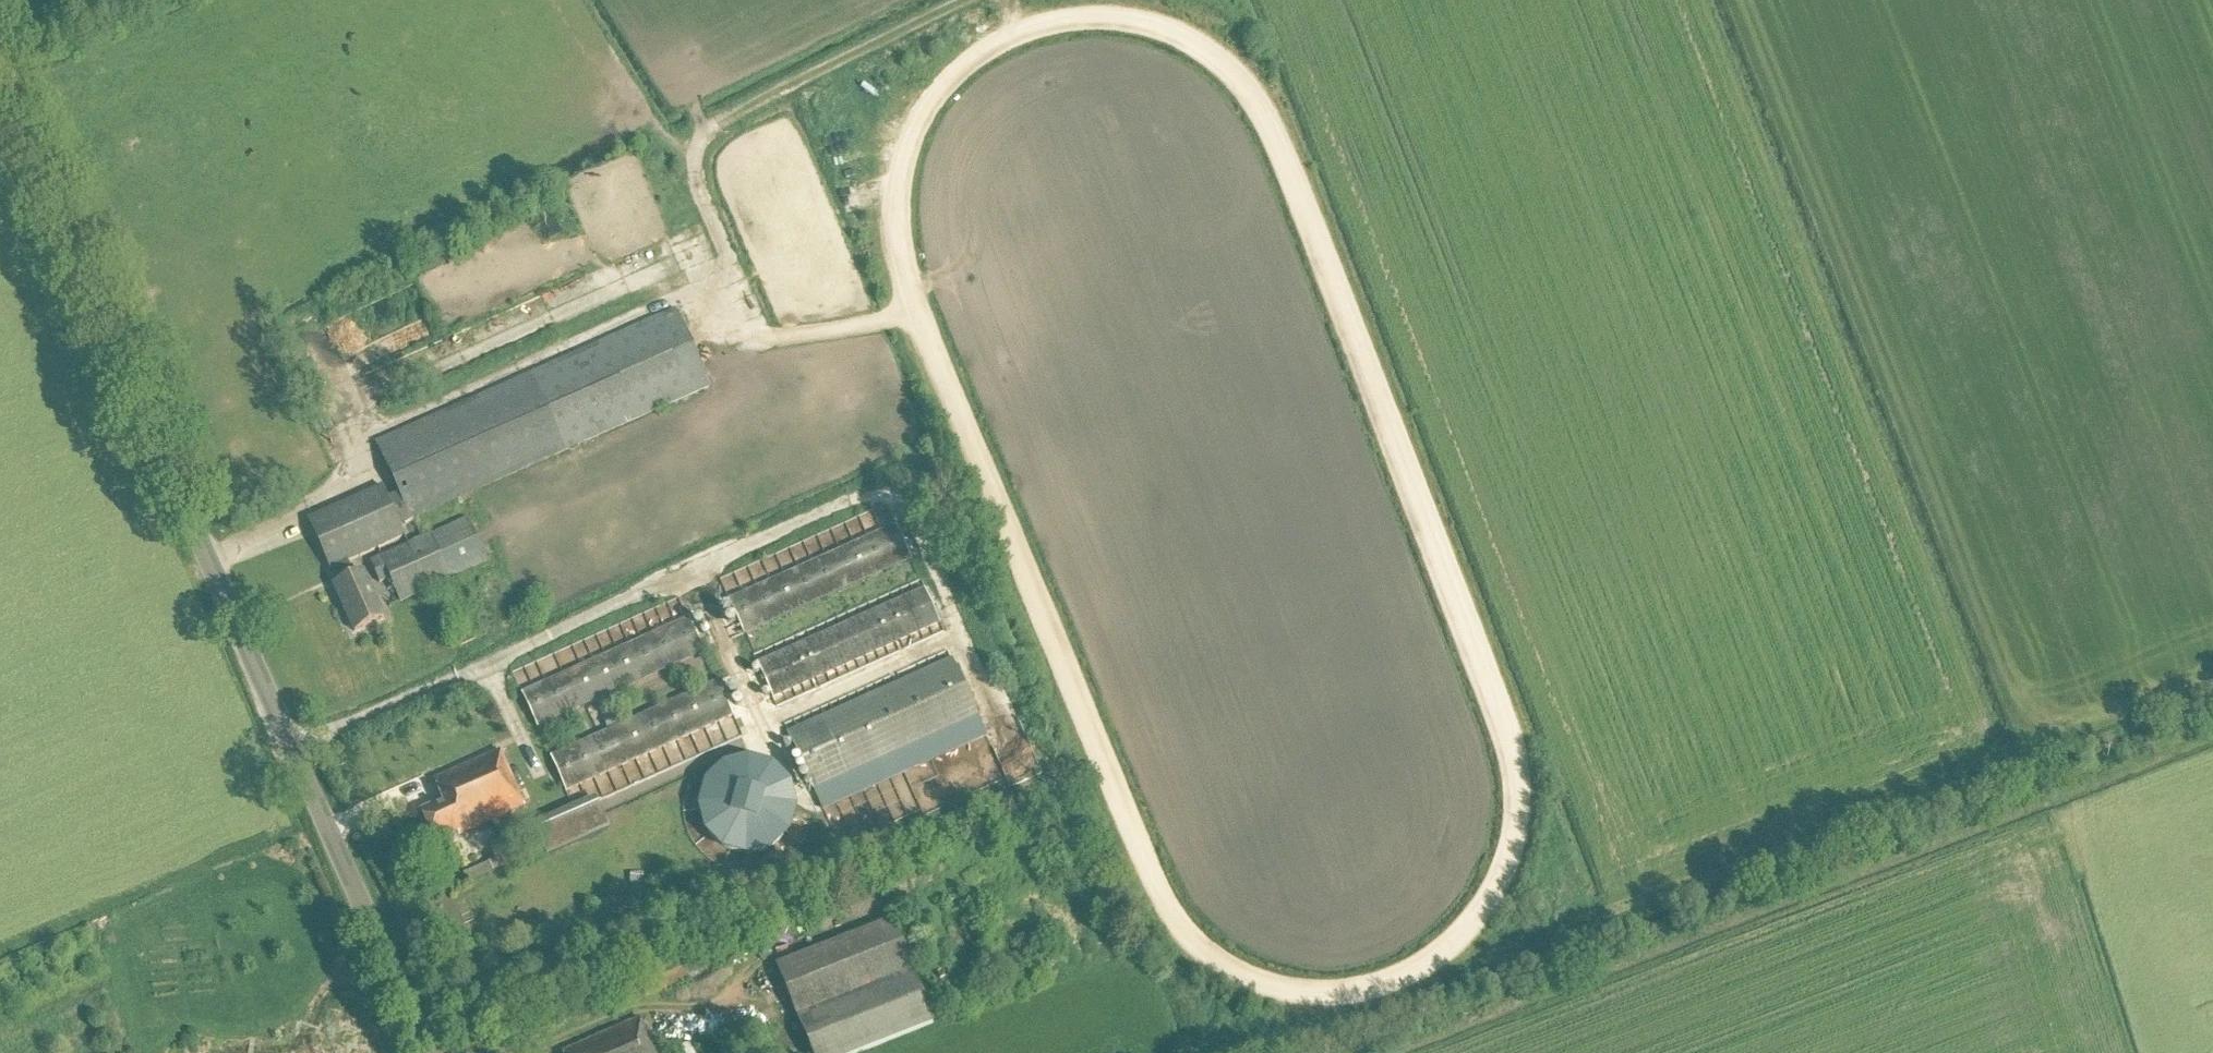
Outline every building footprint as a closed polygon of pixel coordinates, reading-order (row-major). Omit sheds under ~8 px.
[(413,520),(708,388),(674,312),(376,445),(398,494),(386,501),(381,488),(308,521),(331,571),(335,569),(341,584),(334,588),(354,633),(384,620),(364,576),(355,580),(347,563),(403,538),(399,528),(414,522),(413,520)] [(486,563),(467,520),(422,540),(407,547),(370,564),(379,585),(389,580),(400,604),(429,591),(450,581),(450,580),(486,563)] [(896,528),(729,604),(743,636),(910,561),(896,528)] [(924,592),(757,667),(772,699),(939,625),(924,592)] [(689,622),(522,697),(537,728),(703,654),(689,622)] [(951,662),(789,736),(823,812),(986,738),(985,737),(951,662)] [(718,685),(551,760),(565,792),(732,717),(718,685)] [(442,803),(420,813),(434,845),(457,835),(459,838),(524,809),(499,754),(433,783),(442,803)] [(759,767),(746,765),(733,767),(719,774),(707,786),(701,801),(700,817),(704,831),(711,842),(722,851),(737,857),(754,857),(769,851),(781,842),(788,831),(792,817),(791,801),(784,786),(773,774),(759,767)] [(595,800),(533,827),(546,858),(608,830),(595,800)] [(499,842),(488,847),(495,862),(499,872),(510,867),(499,842)] [(511,847),(515,857),(525,853),(521,843),(511,847)] [(892,922),(777,968),(810,1052),(865,1052),(933,1026),(892,922)] [(641,1020),(566,1052),(655,1052),(641,1020)]
